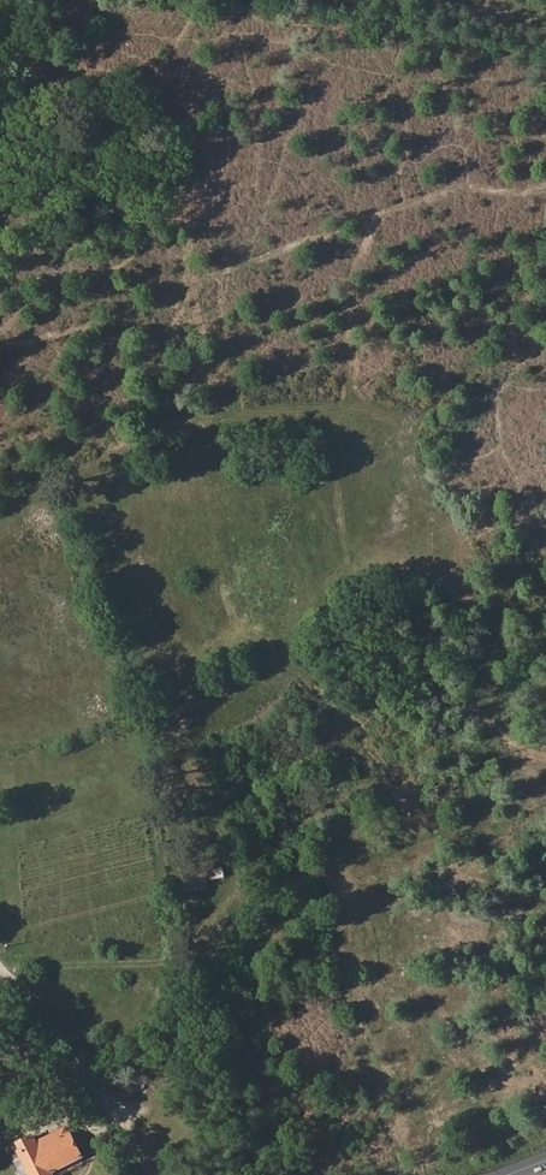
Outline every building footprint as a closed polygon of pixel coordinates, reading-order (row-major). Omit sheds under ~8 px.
[(182,862),(184,882),(225,878),(224,858),(182,862)] [(53,1171),(83,1156),(70,1131),(67,1132),(64,1126),(35,1142),(28,1145),(25,1138),(15,1143),(22,1156),(14,1160),(22,1174),(54,1174),(53,1171)] [(35,1142),(32,1135),(25,1138),(28,1145),(35,1142)]
